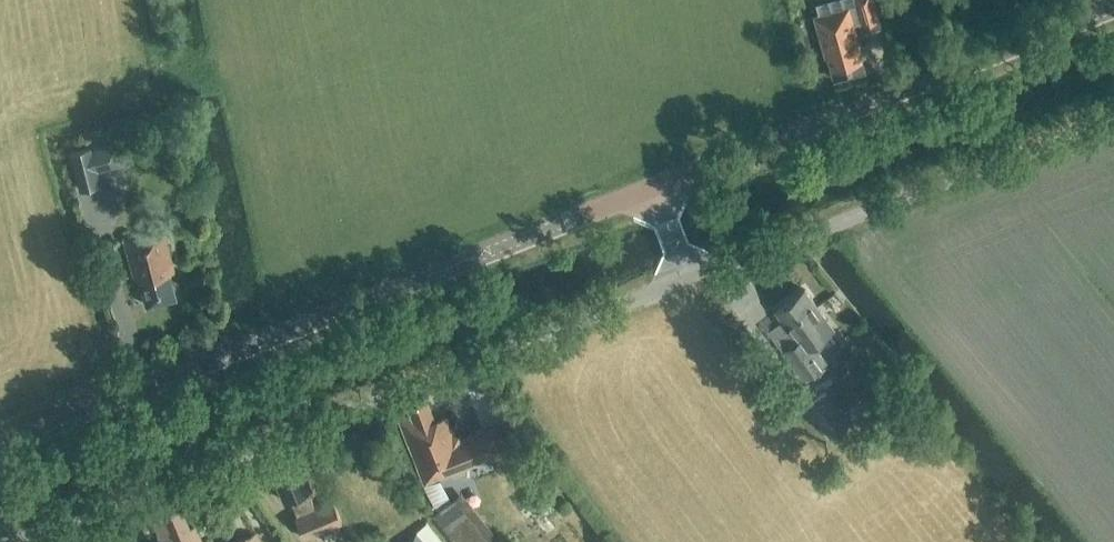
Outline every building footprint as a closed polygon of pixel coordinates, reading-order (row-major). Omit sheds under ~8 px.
[(834,79),(864,71),(858,48),(860,47),(854,24),(860,22),(863,33),(881,28),(873,0),(835,0),(817,5),(820,16),(815,17),(826,56),(828,56),(834,79)] [(885,14),(906,9),(904,0),(881,0),(885,14)] [(81,188),(101,184),(93,147),(73,151),(81,188)] [(146,305),(176,297),(169,274),(174,272),(162,227),(123,237),(135,283),(140,281),(146,305)] [(803,379),(826,362),(812,344),(833,328),(804,289),(775,310),(797,340),(782,351),(803,379)] [(828,391),(809,406),(830,434),(849,420),(828,391)] [(497,424),(482,430),(456,441),(446,416),(434,420),(425,397),(407,404),(411,415),(399,420),(424,484),(508,450),(497,424)] [(304,538),(342,522),(333,501),(315,508),(308,490),(311,489),(297,456),(270,467),(284,500),(290,498),(298,516),(295,517),(304,538)] [(456,498),(436,513),(460,541),(485,541),(489,539),(456,498)] [(195,525),(189,527),(179,505),(180,505),(180,504),(151,517),(161,540),(166,537),(168,541),(202,541),(195,525)] [(416,531),(403,541),(425,541),(416,531)] [(256,533),(235,541),(260,541),(256,533)]
